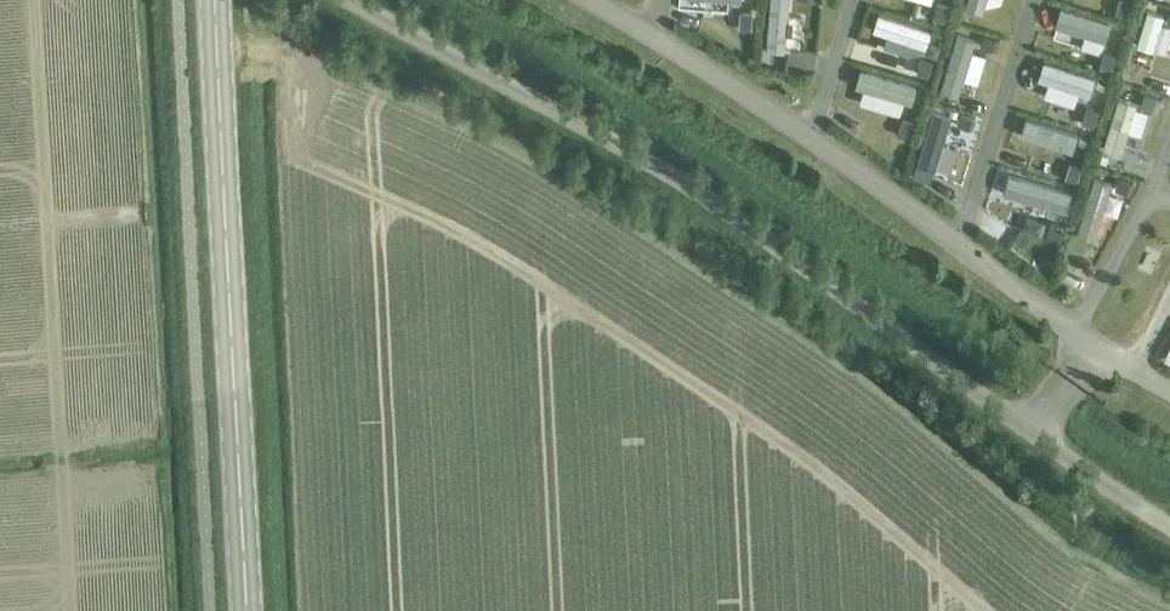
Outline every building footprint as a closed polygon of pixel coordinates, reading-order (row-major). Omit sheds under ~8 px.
[(781,0),(762,0),(762,45),(780,45),(781,0)] [(1114,14),(1126,18),(1131,2),(1124,0),(1119,0),(1114,14)] [(938,1),(933,17),(945,21),(950,5),(938,1)] [(739,11),(738,27),(750,28),(752,12),(739,11)] [(984,33),(980,44),(996,50),(1000,38),(984,33)] [(1104,51),(1099,68),(1110,71),(1116,54),(1104,51)] [(922,57),(917,72),(928,76),(933,61),(922,57)] [(853,98),(895,112),(905,82),(855,66),(850,81),(858,84),(853,98)] [(1144,93),(1140,104),(1157,110),(1161,98),(1144,93)] [(1087,105),(1081,121),(1093,125),(1099,109),(1087,105)] [(930,106),(911,160),(928,165),(946,111),(930,106)] [(959,112),(955,123),(972,128),(976,117),(959,112)] [(903,119),(898,134),(909,138),(914,122),(903,119)] [(961,159),(966,143),(951,138),(945,154),(961,159)] [(1070,161),(1065,178),(1076,182),(1082,164),(1070,161)] [(1004,170),(998,189),(1063,207),(1068,188),(1004,170)] [(1076,220),(1093,225),(1107,176),(1089,171),(1076,220)] [(1119,177),(1115,188),(1130,193),(1134,182),(1119,177)] [(1052,219),(1047,234),(1057,238),(1063,223),(1052,219)]
